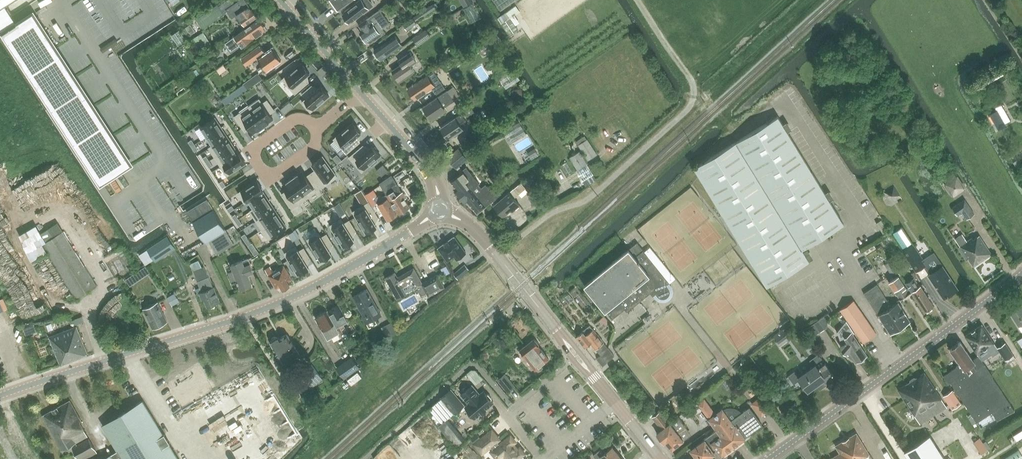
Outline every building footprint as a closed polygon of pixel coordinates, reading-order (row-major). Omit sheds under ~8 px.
[(3,33),(34,81),(66,131),(101,184),(131,164),(72,73),(33,13),(17,23),(12,16),(6,6),(15,0),(0,0),(0,35),(3,33)] [(173,14),(190,1),(189,0),(172,0),(166,5),(173,14)] [(227,12),(226,9),(235,3),(233,0),(228,0),(219,6),(218,5),(196,19),(203,29),(227,12)] [(232,17),(235,15),(238,19),(240,18),(244,25),(257,16),(252,8),(250,9),(248,6),(249,5),(245,0),(239,0),(236,2),(235,3),(226,9),(227,12),(232,17)] [(353,0),(332,0),(339,10),(353,0)] [(362,0),(361,0),(342,14),(349,23),(368,9),(362,0)] [(501,11),(516,0),(493,0),(501,11)] [(438,6),(435,2),(414,16),(417,21),(438,6)] [(464,9),(473,22),(481,17),(473,3),(464,9)] [(498,17),(510,35),(519,29),(511,17),(520,11),(516,5),(498,17)] [(390,23),(380,10),(359,25),(363,31),(360,32),(367,42),(370,43),(385,32),(382,28),(390,23)] [(417,23),(413,18),(404,24),(407,29),(417,23)] [(259,19),(225,43),(226,44),(231,51),(238,46),(241,44),(242,46),(257,36),(265,30),(263,27),(264,26),(259,19)] [(426,30),(413,39),(417,45),(430,36),(426,30)] [(175,31),(169,35),(176,45),(182,41),(175,31)] [(185,42),(193,53),(209,42),(202,31),(185,42)] [(403,45),(396,35),(374,50),(381,60),(403,45)] [(260,46),(242,58),(247,66),(257,58),(262,65),(260,66),(264,72),(281,60),(272,48),(265,54),(260,46)] [(399,59),(402,64),(392,71),(400,81),(416,70),(411,62),(416,59),(411,51),(399,59)] [(214,67),(217,73),(227,67),(224,62),(214,67)] [(301,63),(282,79),(295,94),(308,82),(304,77),(310,73),(301,63)] [(442,91),(445,88),(434,71),(408,88),(415,99),(432,88),(436,94),(442,91)] [(505,86),(518,77),(514,72),(501,80),(505,86)] [(262,79),(259,74),(247,82),(251,87),(262,79)] [(306,98),(302,102),(310,112),(329,96),(321,86),(316,90),(312,85),(302,94),(306,98)] [(792,99),(794,90),(782,88),(781,97),(792,99)] [(454,100),(448,90),(423,106),(431,119),(445,110),(444,107),(454,100)] [(259,99),(249,106),(264,126),(273,119),(269,114),(274,110),(267,100),(262,103),(259,99)] [(997,111),(990,115),(998,129),(1006,125),(1005,124),(1011,120),(1001,103),(995,107),(997,111)] [(249,106),(234,116),(245,131),(250,128),(254,133),(264,126),(249,106)] [(465,120),(461,114),(441,127),(448,138),(463,128),(460,123),(465,120)] [(767,288),(810,262),(803,250),(844,225),(778,117),(694,168),(767,288)] [(215,118),(200,127),(206,137),(221,127),(215,118)] [(352,123),(334,139),(346,153),(360,141),(356,137),(361,132),(352,123)] [(221,127),(206,137),(212,145),(212,146),(227,136),(221,127)] [(478,134),(475,129),(468,134),(471,138),(478,134)] [(179,214),(208,196),(177,145),(172,145),(172,141),(170,136),(169,148),(164,151),(161,151),(158,146),(155,145),(156,147),(155,154),(158,158),(157,175),(172,200),(172,202),(179,214)] [(212,145),(209,148),(215,157),(233,145),(227,136),(212,146),(212,145)] [(584,138),(576,144),(585,160),(594,154),(584,138)] [(233,145),(215,157),(221,166),(239,154),(233,145)] [(363,145),(349,157),(362,172),(370,164),(372,166),(378,160),(376,159),(381,155),(372,145),(367,150),(363,145)] [(461,173),(451,181),(456,188),(455,189),(466,202),(467,201),(477,213),(502,193),(501,191),(495,188),(494,187),(491,190),(486,184),(482,187),(479,183),(480,182),(466,166),(463,169),(460,165),(467,159),(458,148),(447,157),(456,168),(457,168),(461,173)] [(579,150),(567,156),(573,169),(572,169),(578,182),(592,175),(579,150)] [(239,154),(221,166),(227,176),(246,163),(239,153),(239,154)] [(316,169),(311,173),(318,183),(321,188),(337,176),(323,156),(312,164),(316,169)] [(376,170),(382,176),(388,170),(383,164),(376,170)] [(393,172),(396,181),(403,178),(400,170),(393,172)] [(302,171),(292,178),(307,198),(317,191),(313,187),(318,183),(311,173),(306,176),(302,171)] [(382,182),(381,183),(398,213),(409,206),(404,198),(406,197),(402,191),(400,193),(397,189),(399,188),(392,176),(382,182)] [(286,190),(281,194),(292,209),(307,198),(292,178),(283,185),(286,190)] [(257,180),(238,193),(244,203),(248,200),(247,200),(262,190),(263,191),(263,190),(257,180)] [(494,205),(503,215),(511,209),(513,210),(520,204),(514,198),(526,188),(521,182),(509,192),(494,205)] [(366,194),(372,205),(380,200),(374,189),(366,194)] [(262,190),(247,200),(248,200),(253,209),(268,199),(263,191),(262,190)] [(383,201),(378,204),(387,219),(396,214),(385,195),(381,198),(383,201)] [(253,209),(250,211),(256,220),(274,208),(268,199),(253,209)] [(187,212),(205,243),(209,241),(226,231),(208,200),(187,212)] [(974,214),(964,200),(952,208),(957,216),(962,213),(966,220),(974,214)] [(369,201),(353,211),(359,221),(357,222),(361,229),(363,228),(366,233),(377,226),(373,220),(378,217),(369,201)] [(274,208),(256,220),(262,229),(280,217),(274,208)] [(280,217),(262,229),(268,239),(286,227),(280,217)] [(341,218),(330,225),(336,235),(334,236),(338,243),(340,242),(343,246),(354,240),(350,234),(356,231),(349,220),(344,223),(341,218)] [(874,222),(880,233),(886,229),(880,218),(874,222)] [(148,222),(142,224),(149,239),(154,237),(148,222)] [(63,231),(43,244),(53,261),(77,299),(97,286),(63,231)] [(226,231),(209,241),(216,254),(234,244),(226,231)] [(318,232),(307,239),(313,249),(311,250),(316,257),(317,256),(320,260),(331,254),(328,248),(333,245),(327,234),(321,237),(318,232)] [(956,239),(961,246),(958,247),(966,260),(968,259),(973,266),(991,254),(979,236),(973,240),(972,238),(968,241),(963,234),(956,239)] [(154,260),(174,246),(168,236),(147,250),(154,260)] [(438,248),(447,261),(454,256),(456,259),(466,253),(454,236),(438,248)] [(668,285),(667,284),(670,282),(643,249),(637,242),(629,249),(584,286),(600,306),(603,309),(612,319),(625,309),(627,312),(638,303),(640,301),(650,293),(653,296),(656,294),(656,295),(657,296),(659,297),(660,297),(661,298),(663,298),(664,298),(665,297),(667,297),(668,296),(669,295),(669,293),(670,292),(670,291),(670,289),(670,288),(669,287),(668,285)] [(931,273),(929,275),(944,298),(957,289),(934,253),(923,260),(913,245),(903,252),(916,272),(926,265),(931,273)] [(296,246),(284,253),(290,263),(289,264),(293,270),(295,269),(297,274),(308,267),(305,262),(310,258),(304,248),(298,251),(296,246)] [(657,254),(651,259),(670,281),(675,276),(657,254)] [(259,255),(253,259),(258,268),(265,264),(259,255)] [(248,260),(231,266),(240,289),(241,289),(241,291),(250,287),(249,285),(252,284),(248,274),(253,272),(248,260)] [(897,272),(890,262),(885,265),(892,276),(897,272)] [(469,270),(465,264),(454,274),(458,279),(469,270)] [(140,269),(144,275),(149,272),(145,265),(140,269)] [(292,278),(283,265),(274,271),(270,266),(265,269),(269,274),(268,275),(277,288),(281,285),(283,289),(290,284),(288,281),(292,278)] [(429,296),(437,291),(444,287),(437,275),(422,284),(414,268),(397,278),(395,273),(386,278),(397,299),(407,293),(415,288),(416,288),(418,287),(422,295),(427,293),(429,296)] [(135,282),(130,275),(125,279),(130,285),(135,282)] [(219,301),(209,276),(198,281),(197,281),(200,287),(196,289),(198,293),(199,292),(203,300),(205,299),(208,306),(209,306),(211,306),(215,305),(215,303),(219,301)] [(888,282),(899,299),(911,292),(908,288),(907,289),(899,276),(889,282),(888,282)] [(908,288),(911,292),(924,312),(933,306),(920,285),(919,285),(914,277),(905,283),(908,288)] [(877,284),(864,293),(886,326),(883,328),(887,333),(889,331),(890,333),(899,327),(901,329),(905,326),(905,324),(910,320),(899,302),(891,306),(877,284)] [(363,317),(366,323),(381,315),(367,289),(353,296),(364,317),(363,317)] [(167,321),(158,301),(152,304),(143,308),(153,328),(167,321)] [(840,310),(863,343),(876,334),(854,301),(840,310)] [(344,324),(348,322),(339,305),(329,310),(344,337),(350,334),(344,324)] [(1021,331),(1021,307),(1021,305),(1017,308),(1016,306),(1010,310),(1011,312),(1010,313),(1021,331)] [(316,317),(323,330),(328,339),(339,333),(334,324),(326,311),(316,317)] [(808,327),(814,335),(824,328),(819,320),(808,327)] [(382,327),(388,337),(396,333),(391,322),(382,327)] [(854,332),(848,323),(839,332),(841,340),(840,341),(842,346),(840,346),(841,350),(842,352),(845,354),(846,353),(851,357),(850,358),(855,363),(858,361),(860,361),(864,359),(864,356),(867,355),(855,337),(853,338),(850,334),(854,332)] [(982,324),(965,335),(978,356),(982,361),(991,354),(992,356),(1000,351),(997,348),(982,324)] [(576,337),(584,348),(591,342),(601,355),(597,359),(603,366),(607,363),(607,362),(609,360),(614,356),(590,325),(582,331),(582,332),(576,337)] [(76,326),(50,337),(61,364),(80,357),(80,356),(87,353),(76,326)] [(279,338),(278,337),(277,337),(276,337),(275,337),(274,337),(273,337),(272,338),(271,339),(271,340),(271,341),(270,342),(271,343),(270,343),(273,347),(273,346),(278,354),(276,355),(279,359),(280,358),(284,364),(295,357),(296,357),(293,352),(297,350),(287,333),(279,338)] [(549,358),(539,345),(539,344),(536,340),(534,340),(533,339),(519,350),(535,369),(549,358)] [(956,367),(943,376),(949,383),(951,382),(975,419),(991,408),(998,419),(1015,410),(992,376),(982,361),(978,356),(973,359),(960,341),(950,349),(955,357),(954,358),(958,363),(956,367)] [(1005,342),(997,348),(1000,351),(1005,360),(1013,354),(1005,342)] [(799,377),(794,371),(788,376),(794,384),(799,380),(808,392),(816,386),(817,388),(822,385),(824,388),(836,379),(818,355),(811,360),(815,366),(799,377)] [(345,377),(359,366),(353,357),(338,367),(345,377)] [(322,379),(312,364),(301,372),(312,387),(322,379)] [(348,379),(352,384),(362,377),(358,371),(348,379)] [(910,382),(898,390),(920,423),(940,410),(947,406),(942,399),(924,372),(916,378),(914,378),(910,380),(910,382)] [(508,392),(513,387),(515,386),(505,373),(497,379),(508,392)] [(469,403),(465,407),(475,418),(493,402),(492,400),(492,398),(489,394),(486,393),(484,391),(480,394),(472,385),(461,394),(469,403)] [(464,406),(451,389),(441,397),(455,413),(464,406)] [(957,397),(952,390),(943,396),(952,409),(961,403),(957,397)] [(88,436),(80,422),(82,421),(70,400),(42,415),(62,450),(88,436)] [(102,425),(118,450),(103,458),(179,458),(159,426),(158,425),(143,400),(102,425)] [(702,400),(698,403),(709,419),(717,429),(714,431),(707,437),(704,439),(705,439),(715,453),(714,453),(717,458),(745,438),(744,437),(762,424),(750,407),(741,413),(740,411),(738,410),(735,409),(733,408),(730,408),(728,408),(726,409),(723,410),(722,409),(713,416),(702,400)] [(702,410),(697,404),(687,411),(692,417),(702,410)] [(203,405),(193,410),(199,420),(208,415),(203,405)] [(677,445),(689,436),(684,429),(686,427),(678,417),(670,423),(661,411),(652,418),(661,430),(656,434),(664,444),(666,442),(672,450),(674,448),(675,449),(678,447),(677,445)] [(209,416),(199,421),(208,441),(218,437),(209,416)] [(460,416),(456,420),(462,427),(466,424),(460,416)] [(441,423),(438,425),(456,446),(464,439),(447,418),(441,423)] [(712,428),(705,433),(707,437),(714,431),(712,428)] [(491,451),(498,458),(499,458),(504,455),(507,458),(518,458),(522,455),(522,454),(523,454),(523,452),(521,449),(519,448),(518,449),(513,443),(514,442),(514,440),(512,437),(509,437),(508,438),(508,437),(499,444),(497,441),(499,439),(492,430),(481,438),(474,444),(481,453),(489,448),(491,446),(493,449),(491,451)] [(832,458),(833,458),(863,458),(869,454),(856,433),(836,445),(840,453),(832,458)] [(271,434),(261,442),(269,452),(279,444),(271,434)] [(930,434),(903,451),(908,458),(946,458),(930,434)] [(97,452),(89,438),(72,448),(78,458),(85,458),(97,452)] [(691,449),(698,458),(706,458),(714,453),(715,453),(705,439),(691,449)] [(600,456),(603,458),(619,458),(621,457),(612,445),(606,451),(602,447),(593,454),(597,458),(600,456)] [(739,456),(733,448),(724,454),(727,458),(735,458),(739,456)] [(1003,458),(1021,458),(1021,455),(1018,449),(1003,458)]
